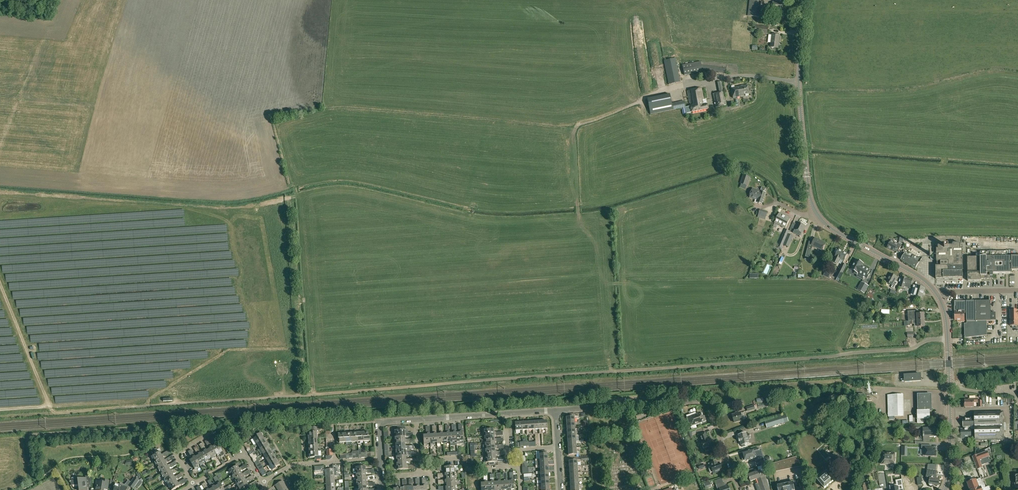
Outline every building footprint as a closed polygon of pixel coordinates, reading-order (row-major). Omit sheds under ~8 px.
[(759,17),(762,0),(750,0),(748,16),(759,17)] [(783,12),(784,3),(773,1),(772,10),(783,12)] [(765,36),(765,34),(768,34),(768,27),(755,25),(755,32),(754,35),(765,36)] [(778,48),(780,35),(772,34),(770,47),(778,48)] [(680,82),(675,59),(664,61),(669,84),(680,82)] [(726,68),(719,67),(719,66),(701,65),(701,61),(682,65),(684,75),(702,72),(702,70),(718,72),(718,73),(726,73),(726,68)] [(726,105),(722,82),(717,82),(720,93),(713,94),(715,107),(726,105)] [(749,93),(747,86),(731,89),(733,98),(744,96),(743,95),(749,93)] [(708,109),(707,104),(706,99),(703,100),(701,88),(687,91),(689,103),(690,103),(691,106),(690,106),(685,107),(686,113),(708,109)] [(647,99),(650,114),(686,107),(684,101),(672,103),(670,94),(647,99)] [(743,175),(740,184),(747,186),(750,177),(743,175)] [(762,204),(766,193),(753,189),(752,191),(750,191),(749,194),(750,195),(750,197),(756,199),(755,202),(762,204)] [(780,213),(776,219),(774,223),(785,228),(790,218),(780,213)] [(800,237),(806,226),(798,222),(794,229),(795,230),(794,232),(795,232),(794,234),(800,237)] [(781,250),(785,240),(786,238),(789,231),(785,229),(782,237),(781,238),(777,248),(781,250)] [(805,256),(804,259),(809,260),(809,257),(811,250),(813,246),(822,251),(826,243),(815,238),(812,245),(808,244),(807,249),(805,256)] [(898,250),(902,243),(899,242),(898,244),(894,242),(891,241),(887,248),(894,252),(896,249),(898,250)] [(938,249),(935,249),(933,249),(933,253),(933,258),(936,257),(936,259),(936,262),(937,262),(937,266),(936,266),(936,279),(943,279),(943,278),(963,278),(962,248),(960,248),(960,244),(959,244),(953,244),(953,246),(938,246),(938,249)] [(847,254),(839,250),(838,250),(836,249),(835,252),(837,254),(835,256),(833,261),(837,263),(839,258),(844,261),(847,254)] [(901,260),(908,264),(912,258),(907,255),(907,254),(905,253),(904,254),(901,260)] [(1017,270),(1017,256),(980,257),(980,254),(976,254),(976,257),(967,257),(968,281),(981,281),(981,279),(993,279),(993,273),(1012,273),(1012,270),(1017,270)] [(915,268),(918,264),(919,263),(918,262),(915,260),(913,258),(912,259),(912,258),(908,264),(910,265),(915,268)] [(859,274),(867,278),(869,274),(868,274),(870,270),(860,265),(861,263),(856,260),(851,269),(855,272),(854,273),(858,275),(859,274)] [(841,275),(842,273),(846,265),(842,263),(838,273),(841,275)] [(894,289),(898,282),(895,281),(897,277),(891,274),(889,277),(888,276),(885,282),(892,285),(891,288),(894,289)] [(904,286),(910,288),(911,284),(912,280),(903,277),(900,287),(904,288),(904,286)] [(857,290),(864,294),(869,286),(861,281),(857,290)] [(922,298),(925,289),(914,286),(911,295),(922,298)] [(964,338),(965,338),(973,337),(987,335),(987,323),(976,323),(976,321),(985,321),(995,321),(995,313),(991,313),(990,301),(980,301),(954,301),(954,311),(955,311),(955,320),(960,320),(960,321),(964,321),(964,314),(966,314),(966,322),(967,322),(967,324),(964,324),(964,338)] [(1017,310),(1010,310),(1010,326),(1017,326),(1017,310)] [(914,321),(917,321),(917,314),(919,314),(918,311),(908,312),(908,321),(914,321)] [(921,381),(921,374),(904,375),(904,382),(921,381)] [(931,394),(928,394),(918,395),(918,411),(917,411),(917,415),(916,415),(916,418),(917,418),(918,423),(921,423),(921,419),(929,419),(929,411),(931,411),(931,394)] [(888,395),(889,417),(889,420),(895,420),(895,416),(904,416),(903,395),(888,395)] [(978,403),(978,399),(969,399),(969,401),(965,401),(965,407),(974,407),(974,403),(978,403)] [(699,424),(705,421),(706,421),(704,415),(703,416),(702,413),(699,414),(698,413),(696,414),(695,412),(686,415),(690,427),(699,424)] [(741,413),(739,414),(738,412),(735,412),(736,415),(732,416),(735,423),(743,420),(741,413)] [(1006,423),(1003,423),(1003,412),(974,413),(974,419),(963,419),(963,427),(964,427),(964,429),(961,429),(961,439),(966,438),(966,439),(971,439),(971,434),(972,434),(972,432),(971,432),(971,429),(975,429),(975,440),(1004,440),(1004,431),(1006,430),(1006,423)] [(788,421),(787,415),(758,423),(760,430),(788,421)] [(936,429),(923,429),(923,425),(921,426),(921,425),(914,425),(914,430),(921,429),(921,437),(923,439),(923,441),(930,441),(930,437),(936,437),(936,429)] [(317,438),(317,432),(318,432),(320,429),(319,426),(310,427),(311,433),(308,433),(308,438),(307,438),(307,440),(308,440),(313,439),(313,438),(317,438)] [(398,427),(394,428),(395,431),(395,437),(405,437),(409,436),(408,433),(408,430),(405,430),(405,427),(398,427)] [(254,446),(257,444),(260,442),(260,441),(265,438),(264,438),(262,435),(263,434),(262,432),(257,436),(251,440),(254,446)] [(741,445),(742,445),(742,447),(746,446),(745,444),(750,443),(749,439),(751,438),(749,433),(747,434),(746,432),(738,435),(739,438),(739,439),(740,442),(740,441),(741,445)] [(713,446),(710,439),(707,440),(705,433),(699,434),(702,442),(701,442),(703,449),(704,449),(705,451),(709,450),(709,449),(711,448),(712,447),(713,446)] [(257,444),(260,449),(263,447),(263,446),(267,444),(265,440),(266,439),(265,438),(260,441),(260,442),(257,444)] [(215,445),(212,447),(217,456),(220,454),(221,456),(225,455),(219,446),(222,444),(219,439),(213,442),(215,445)] [(209,449),(207,450),(212,459),(217,456),(212,447),(208,440),(205,441),(209,449)] [(207,450),(202,443),(199,445),(204,452),(201,453),(206,462),(212,459),(207,450)] [(260,449),(263,454),(267,452),(266,451),(270,449),(268,445),(269,444),(268,443),(267,444),(263,446),(263,447),(260,449)] [(923,449),(923,456),(936,456),(936,452),(935,452),(935,449),(931,449),(932,445),(922,445),(921,449),(923,449)] [(263,454),(266,460),(270,458),(269,457),(273,454),(271,450),(272,450),(271,448),(270,449),(266,451),(267,452),(263,454)] [(758,452),(757,448),(753,449),(744,452),(745,456),(742,457),(743,460),(746,460),(746,461),(756,458),(755,453),(758,452)] [(189,459),(195,469),(200,466),(195,457),(191,450),(188,451),(191,456),(192,458),(189,459)] [(318,456),(318,452),(318,450),(314,450),(314,451),(309,452),(309,456),(308,456),(308,458),(314,458),(314,459),(321,459),(320,456),(318,456)] [(151,457),(155,463),(166,456),(164,453),(163,454),(161,451),(156,454),(151,457)] [(199,451),(196,452),(198,455),(195,457),(200,466),(206,462),(201,453),(199,451)] [(266,460),(269,465),(273,463),(272,462),(277,459),(274,456),(275,455),(275,454),(273,454),(269,457),(270,458),(266,460)] [(983,471),(984,470),(981,464),(985,462),(981,454),(980,455),(979,454),(973,456),(977,465),(980,472),(983,471)] [(840,466),(845,462),(838,455),(834,459),(840,466)] [(894,455),(887,455),(886,458),(883,457),(883,459),(882,458),(881,463),(882,463),(882,464),(887,465),(887,464),(889,465),(891,465),(891,464),(893,464),(894,463),(895,463),(895,459),(894,458),(894,455)] [(163,458),(166,456),(155,463),(158,468),(170,461),(168,458),(165,460),(163,458)] [(796,457),(770,465),(771,471),(774,470),(775,473),(802,467),(796,457)] [(278,459),(277,459),(272,462),(273,463),(269,465),(272,470),(276,468),(276,467),(280,465),(277,461),(278,460),(278,459)] [(167,463),(170,462),(170,461),(158,468),(161,474),(173,467),(171,464),(168,466),(167,463)] [(721,469),(719,463),(717,464),(716,461),(711,463),(708,464),(709,467),(708,468),(710,473),(713,472),(713,474),(718,472),(717,471),(721,469)] [(996,470),(1006,468),(1005,463),(1004,463),(999,464),(999,462),(995,462),(996,470)] [(366,470),(365,467),(362,467),(362,464),(355,464),(355,467),(356,474),(366,473),(371,473),(371,469),(366,470)] [(244,470),(242,466),(240,468),(239,465),(229,471),(232,476),(241,472),(244,470)] [(170,469),(173,467),(161,474),(165,480),(176,473),(174,470),(171,471),(170,469)] [(935,476),(935,471),(927,470),(926,477),(930,478),(929,485),(930,487),(932,487),(933,485),(939,486),(939,480),(936,479),(937,476),(935,476)] [(765,476),(763,471),(760,472),(760,471),(748,475),(750,481),(756,479),(757,480),(758,484),(756,485),(758,489),(770,489),(765,476)] [(244,477),(247,475),(245,472),(242,474),(241,472),(232,476),(239,488),(247,483),(250,481),(248,478),(246,480),(244,477)] [(836,478),(833,473),(830,476),(827,472),(817,480),(825,488),(834,481),(833,480),(836,478)] [(173,475),(176,473),(165,480),(168,485),(179,479),(178,475),(175,477),(173,475)] [(69,480),(72,486),(72,485),(78,485),(79,489),(87,489),(87,483),(91,482),(92,475),(85,476),(86,478),(69,480)] [(114,489),(126,489),(128,489),(131,487),(133,489),(139,481),(135,477),(131,482),(128,480),(126,483),(125,485),(121,483),(120,485),(115,483),(113,488),(115,489),(114,489)] [(180,479),(179,479),(168,485),(171,489),(173,489),(183,484),(181,481),(178,483),(177,480),(180,479)] [(902,479),(896,480),(897,485),(890,486),(890,489),(899,489),(903,489),(902,479)] [(104,487),(108,488),(109,481),(102,480),(102,482),(97,481),(95,489),(104,489),(104,487)] [(216,482),(217,485),(215,487),(217,489),(225,489),(219,480),(216,482)] [(976,480),(968,483),(970,489),(982,489),(981,489),(985,488),(986,486),(984,483),(983,483),(982,481),(977,483),(976,480)] [(278,489),(281,489),(286,487),(282,481),(275,485),(278,489)] [(727,485),(725,486),(724,482),(716,485),(718,489),(729,489),(727,485)] [(793,482),(781,485),(782,488),(778,489),(795,489),(793,482)] [(870,482),(866,483),(864,483),(864,485),(863,485),(863,489),(872,489),(870,482)]
